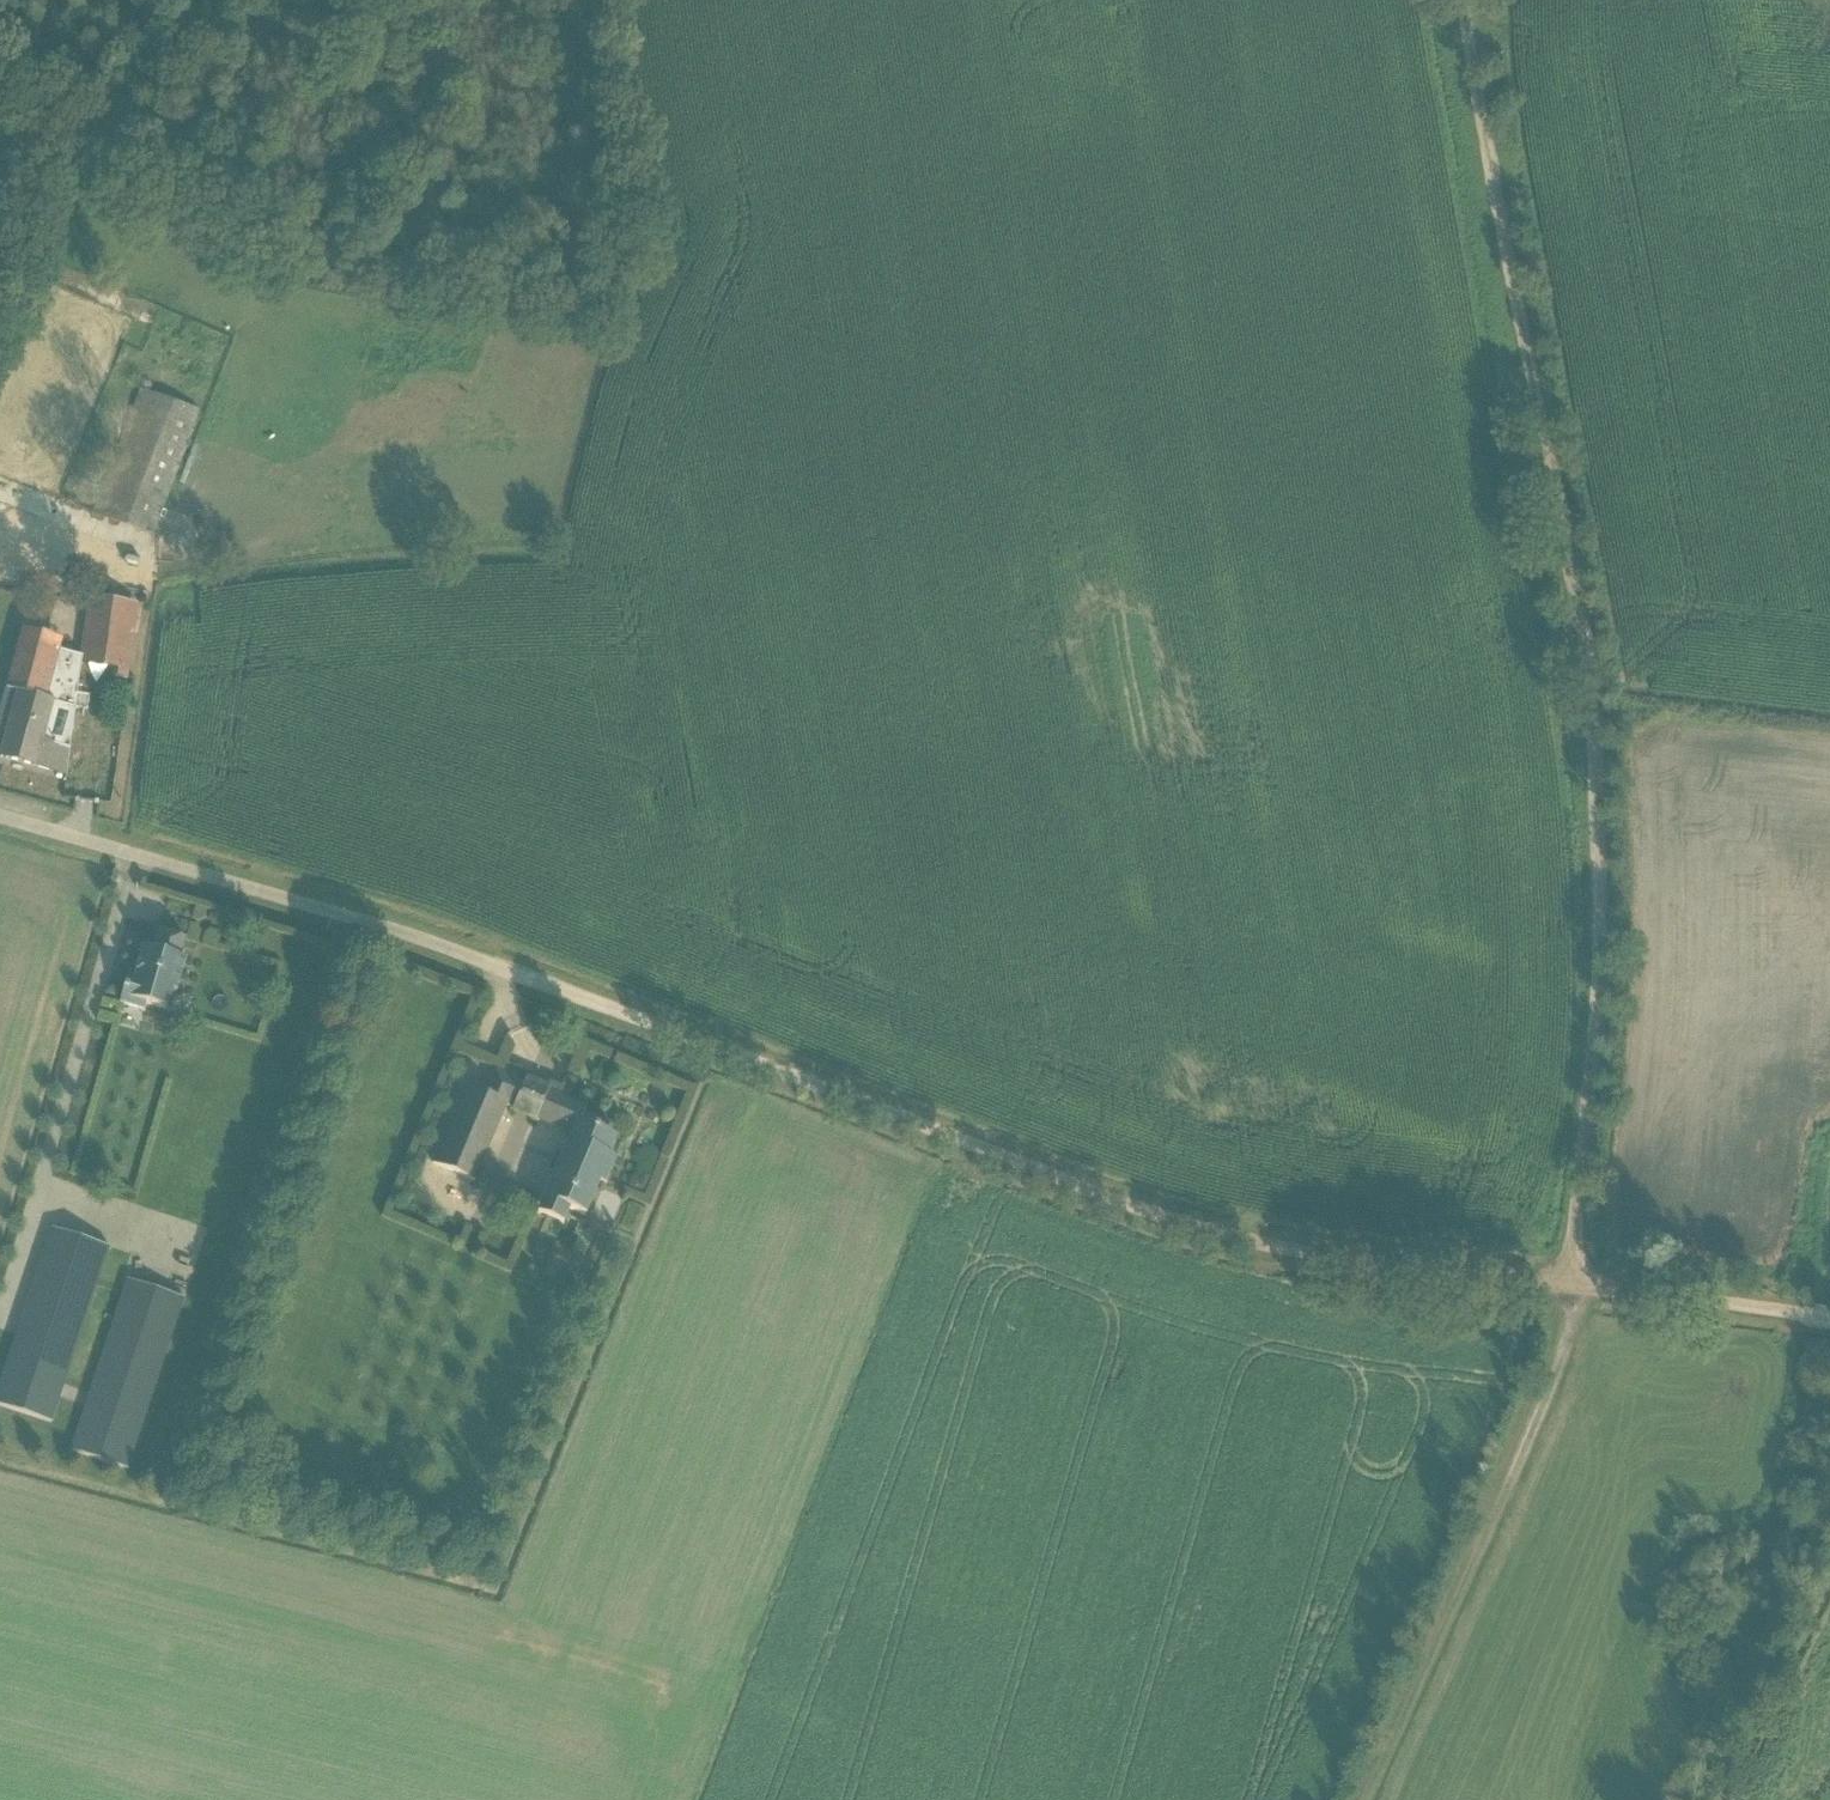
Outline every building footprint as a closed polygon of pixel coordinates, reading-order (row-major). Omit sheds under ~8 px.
[(198,414),(140,391),(92,516),(151,540),(194,429),(193,428),(198,414)] [(66,777),(69,750),(44,743),(55,705),(73,711),(86,712),(87,699),(76,698),(80,667),(112,671),(110,680),(127,682),(137,607),(88,600),(79,659),(59,653),(62,642),(22,631),(1,704),(14,708),(0,757),(0,760),(66,777)] [(146,1007),(167,1013),(172,995),(176,996),(185,962),(179,961),(184,942),(157,934),(152,953),(146,951),(138,978),(128,975),(119,1007),(144,1014),(146,1007)] [(465,1088),(432,1166),(474,1183),(505,1107),(512,1110),(510,1114),(536,1125),(536,1123),(568,1136),(535,1215),(563,1226),(569,1212),(585,1218),(598,1185),(605,1188),(616,1161),(608,1158),(615,1140),(605,1136),(609,1127),(582,1116),(585,1109),(547,1093),(549,1090),(526,1081),(525,1084),(493,1071),(483,1095),(465,1088)] [(107,1249),(50,1230),(0,1384),(0,1409),(52,1424),(107,1249)] [(184,1301),(125,1282),(68,1451),(126,1471),(184,1301)]
